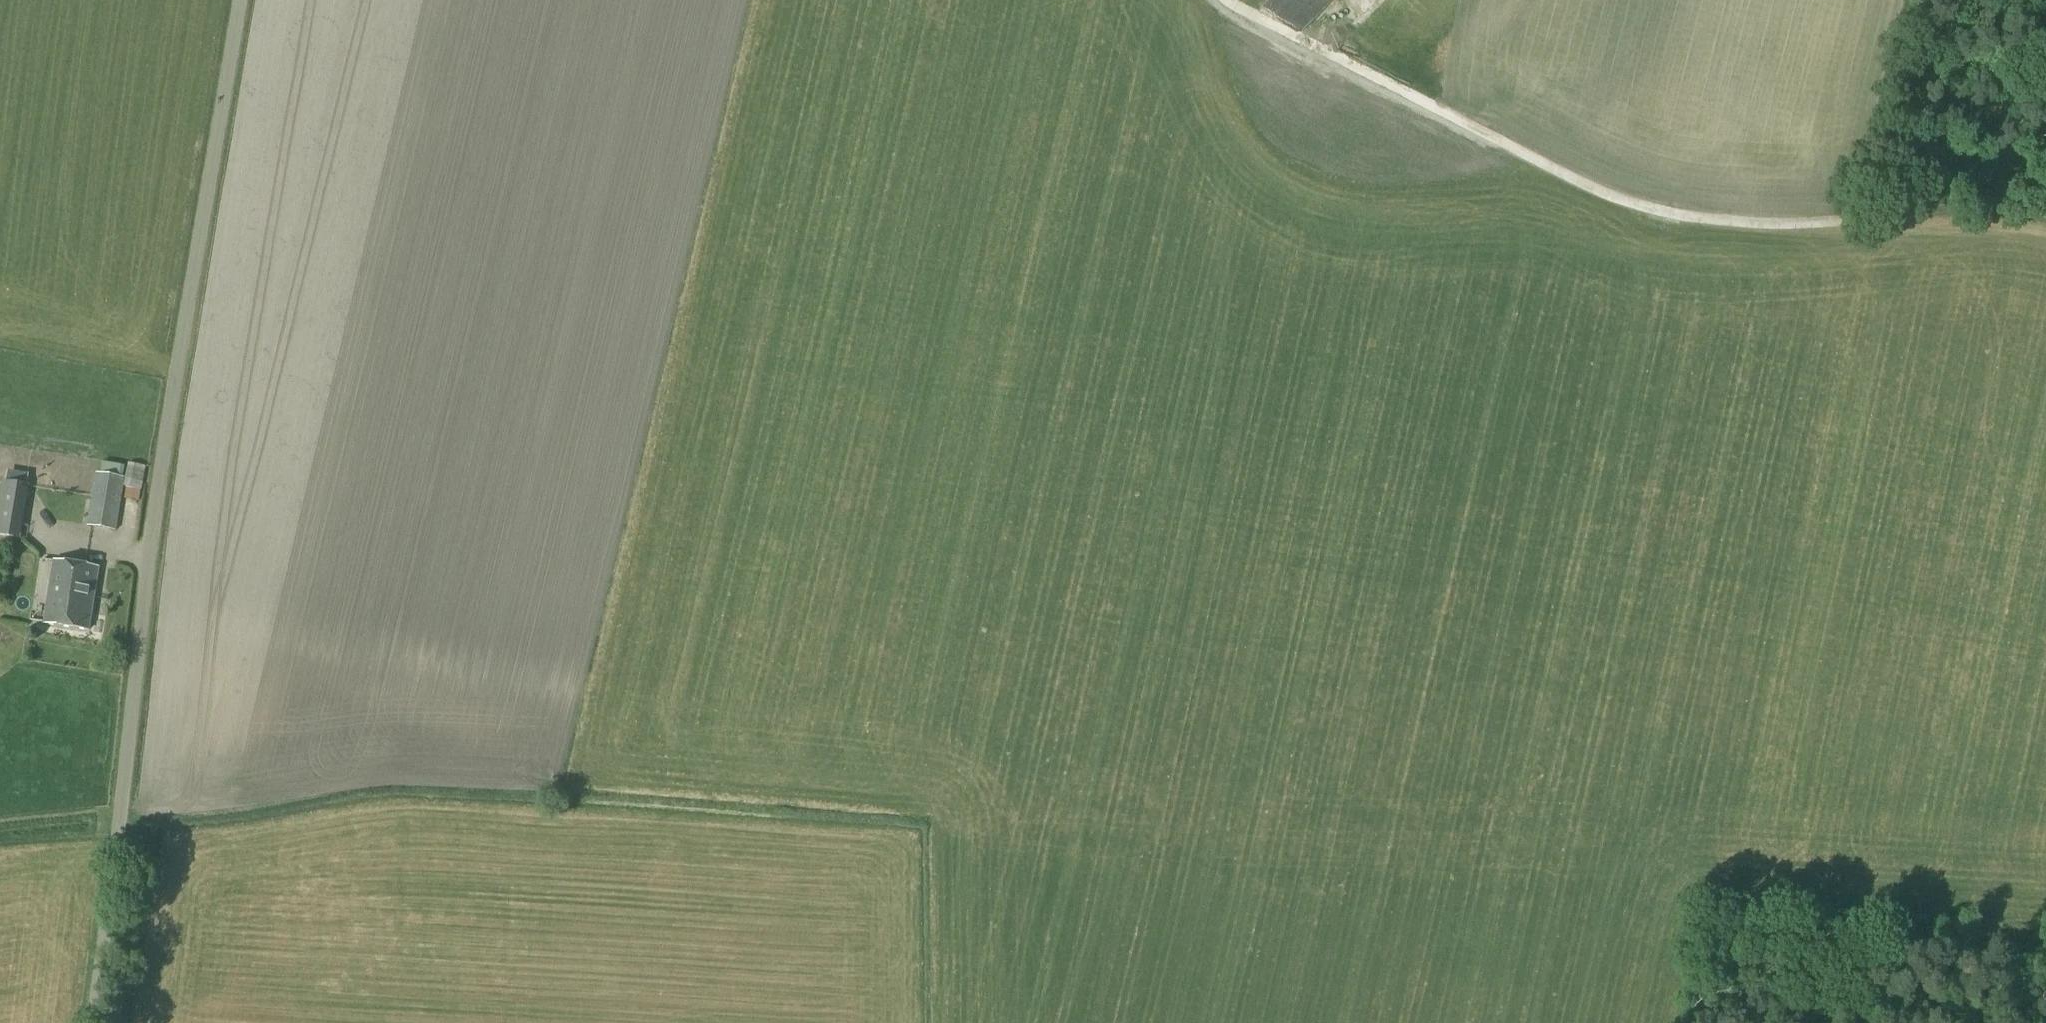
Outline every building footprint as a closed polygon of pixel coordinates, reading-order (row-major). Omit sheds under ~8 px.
[(96,479),(88,526),(116,530),(124,479),(122,479),(124,466),(101,462),(99,475),(96,475),(96,479)] [(125,487),(126,487),(124,500),(139,502),(141,490),(141,489),(144,467),(129,465),(125,487)] [(3,482),(0,496),(21,499),(23,485),(3,482)] [(0,510),(0,537),(14,539),(18,513),(0,510)] [(88,631),(98,568),(53,561),(43,624),(88,631)]
